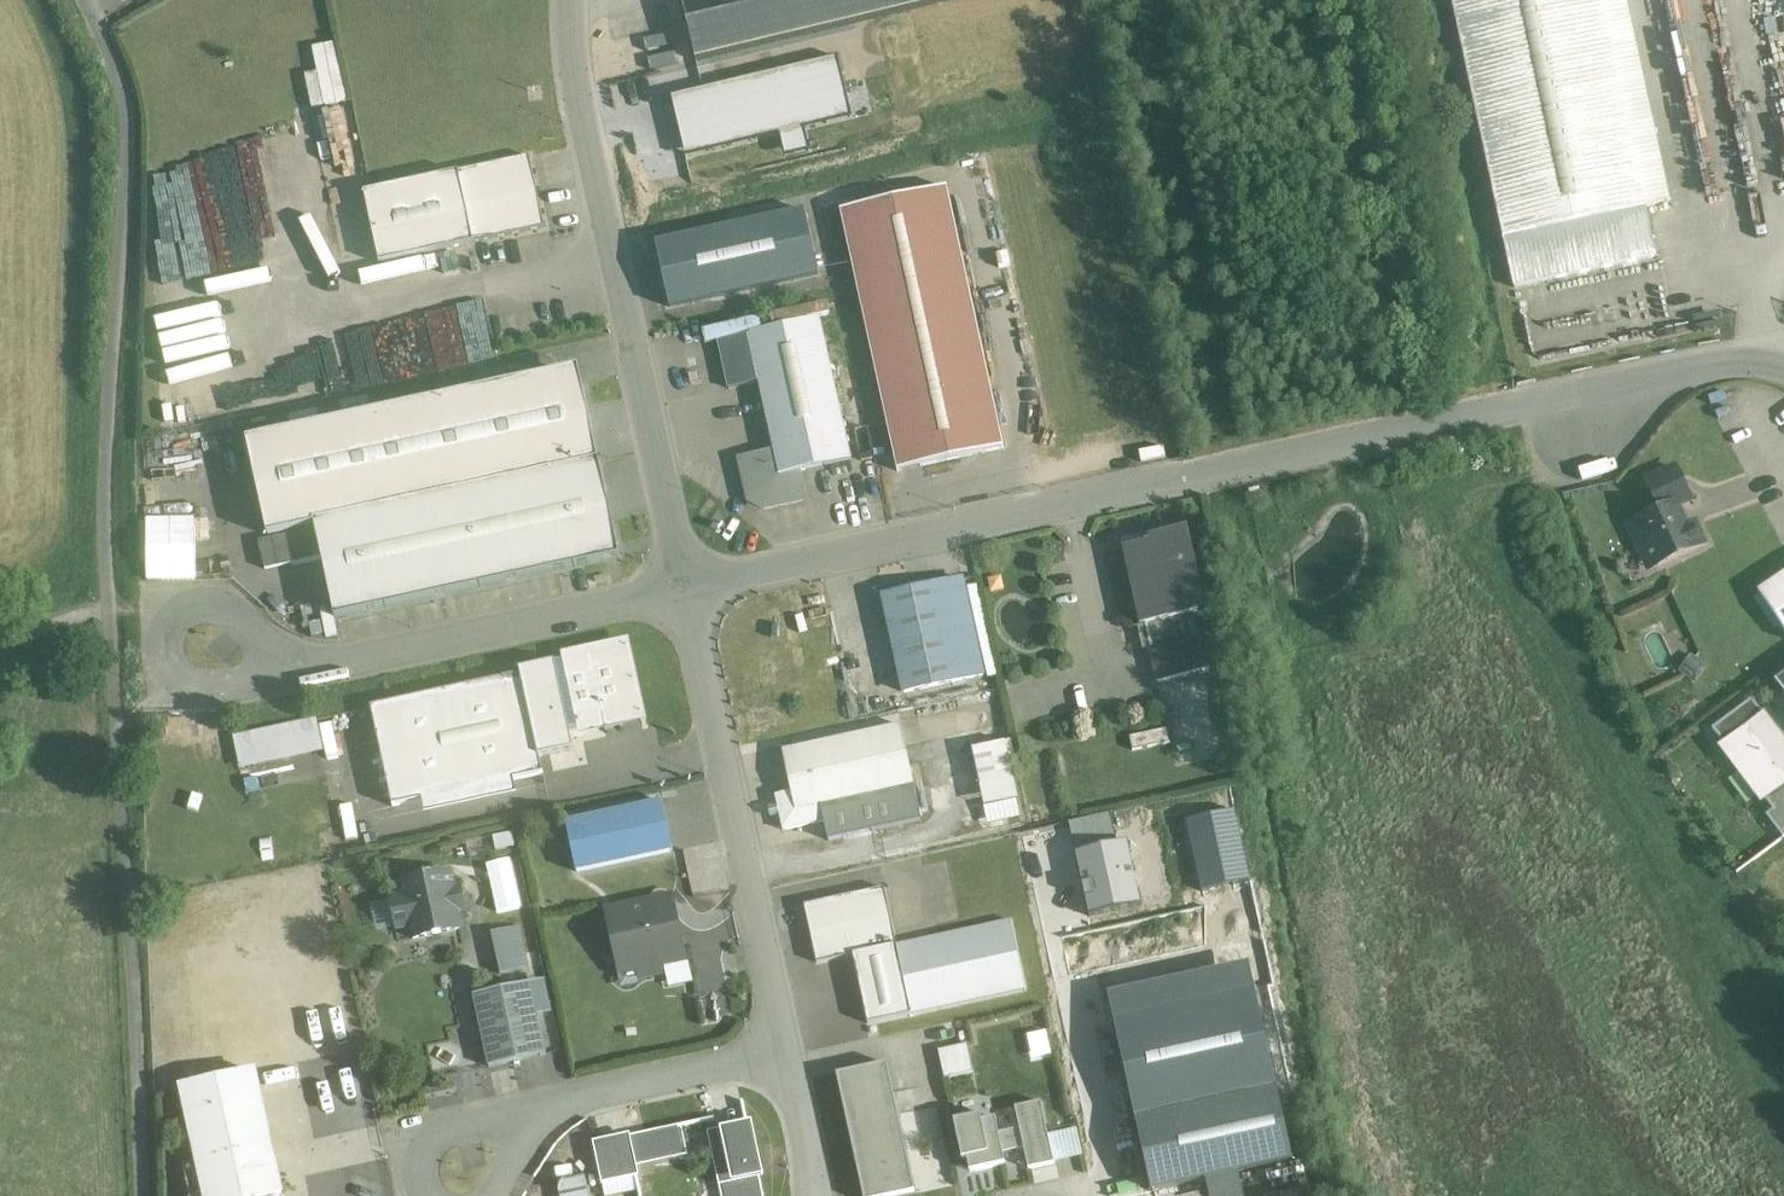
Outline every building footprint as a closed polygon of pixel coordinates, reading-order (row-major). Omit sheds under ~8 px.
[(687,25),(696,62),(955,0),(791,0),(687,25)] [(1450,6),(1514,291),(1662,258),(1651,210),(1675,204),(1629,0),(1478,0),(1450,6)] [(474,243),(544,228),(529,157),(458,173),(474,243)] [(474,243),(458,173),(364,193),(379,264),(474,243)] [(947,189),(841,212),(898,472),(1004,449),(947,189)] [(700,234),(714,299),(820,276),(805,211),(700,234)] [(700,234),(658,243),(655,244),(669,309),(714,299),(700,234)] [(480,306),(421,321),(433,368),(492,353),(480,306)] [(831,317),(828,306),(770,319),(772,330),(819,319),(831,317)] [(851,461),(819,319),(772,330),(761,332),(748,335),(759,383),(774,451),(780,477),(801,472),(851,461)] [(702,334),(704,345),(717,342),(748,335),(761,332),(759,321),(702,334)] [(759,383),(748,335),(717,342),(728,390),(759,383)] [(314,524),(598,462),(581,384),(563,372),(247,441),(268,537),(315,526),(314,524)] [(745,458),(740,464),(748,501),(756,506),(763,510),(802,502),(806,495),(801,472),(780,477),(774,451),(745,458)] [(598,462),(314,524),(315,526),(335,619),(604,561),(616,543),(598,462)] [(1675,469),(1647,482),(1661,512),(1675,505),(1676,506),(1690,500),(1675,469)] [(1661,512),(1629,527),(1649,570),(1705,544),(1695,523),(1685,527),(1676,506),(1675,505),(1661,512)] [(143,581),(197,581),(198,518),(143,517),(143,581)] [(1179,532),(1163,536),(1162,536),(1150,539),(1151,544),(1124,550),(1141,626),(1169,621),(1174,644),(1193,640),(1188,617),(1197,614),(1179,532)] [(1758,593),(1783,632),(1783,575),(1758,593)] [(962,580),(883,597),(904,694),(983,677),(962,580)] [(1158,682),(1181,676),(1205,671),(1198,639),(1151,650),(1158,682)] [(614,650),(555,663),(570,731),(604,724),(605,731),(622,727),(620,720),(629,718),(614,650)] [(555,663),(520,671),(521,676),(539,758),(540,758),(574,750),(570,731),(555,663)] [(521,676),(371,708),(393,807),(543,774),(540,758),(539,758),(521,676)] [(1775,683),(1783,695),(1783,676),(1775,683)] [(1783,839),(1783,744),(1751,701),(1712,730),(1773,810),(1766,816),(1783,839)] [(240,765),(247,764),(322,747),(316,721),(238,738),(235,738),(235,739),(240,765)] [(901,727),(783,752),(791,793),(796,812),(821,806),(914,786),(901,727)] [(971,746),(977,805),(1012,802),(1006,743),(971,746)] [(821,806),(796,812),(791,793),(775,796),(783,831),(825,822),(821,806)] [(662,803),(566,824),(576,873),(673,852),(662,803)] [(1110,815),(1070,823),(1089,917),(1140,907),(1126,842),(1116,844),(1110,815)] [(449,875),(402,885),(405,899),(393,902),(399,928),(410,926),(413,939),(461,929),(457,911),(464,910),(460,892),(453,893),(449,875)] [(896,945),(895,941),(884,889),(804,906),(817,964),(852,956),(853,955),(854,955),(896,946),(896,945)] [(667,903),(612,914),(624,969),(641,966),(643,977),(660,973),(658,962),(679,958),(667,903)] [(911,1015),(918,1014),(1025,991),(1010,922),(897,946),(911,1015)] [(519,927),(494,933),(491,933),(497,960),(525,954),(519,927)] [(407,941),(405,929),(380,933),(382,946),(407,941)] [(896,946),(873,951),(872,951),(853,955),(868,1025),(911,1015),(896,946)] [(500,975),(508,974),(509,974),(528,969),(525,954),(497,961),(500,975)] [(1249,964),(1108,995),(1151,1193),(1292,1162),(1293,1162),(1249,964)] [(530,984),(473,996),(489,1068),(546,1056),(530,984)] [(939,1050),(946,1078),(974,1072),(967,1044),(939,1050)] [(906,1151),(905,1150),(887,1065),(836,1075),(863,1195),(898,1195),(915,1192),(906,1151)] [(255,1072),(182,1089),(198,1161),(271,1145),(255,1072)] [(1015,1109),(1017,1118),(1019,1130),(999,1134),(995,1120),(982,1123),(980,1117),(954,1123),(962,1160),(967,1160),(970,1173),(1005,1165),(1003,1154),(1023,1149),(1024,1150),(1028,1170),(1054,1164),(1041,1103),(1015,1109)] [(758,1182),(757,1179),(764,1177),(752,1124),(721,1131),(724,1146),(714,1148),(725,1195),(761,1195),(758,1182)] [(627,1141),(630,1157),(631,1157),(632,1165),(633,1165),(683,1154),(678,1131),(679,1130),(627,1141)] [(593,1144),(593,1145),(593,1146),(602,1185),(602,1186),(635,1179),(627,1141),(601,1146),(600,1142),(593,1144)] [(198,1161),(205,1195),(272,1195),(282,1194),(271,1145),(198,1161)]
